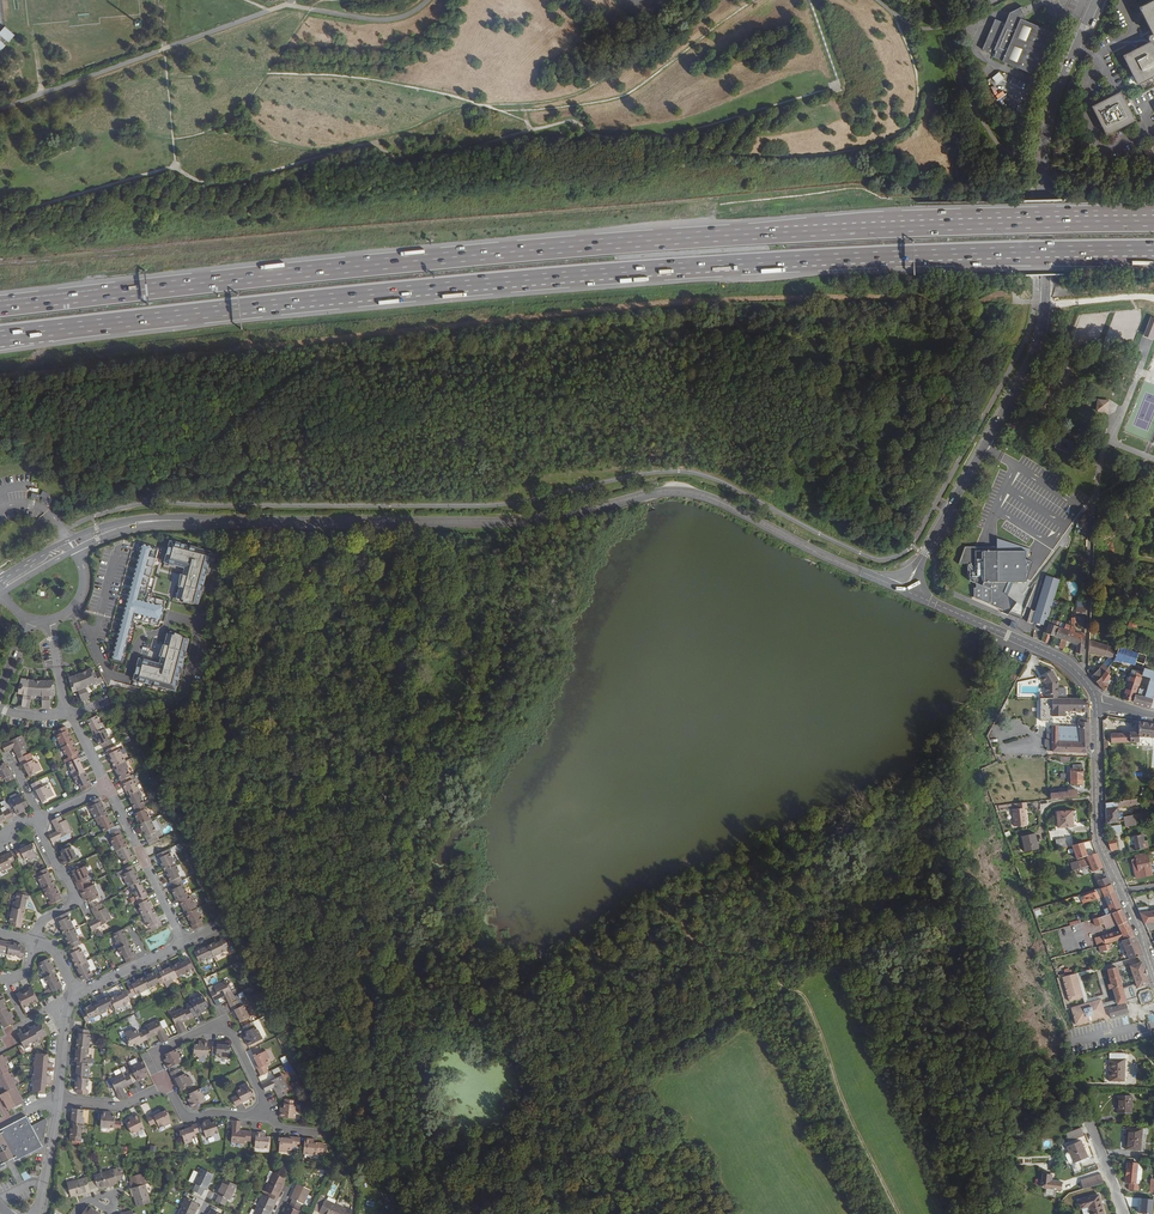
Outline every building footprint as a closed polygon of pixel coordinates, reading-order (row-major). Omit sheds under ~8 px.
[(640,17),(652,0),(638,0),(631,11),(640,17)] [(1123,55),(1137,82),(1141,83),(1153,76),(1153,45),(1153,43),(1153,0),(1149,0),(1139,6),(1153,34),(1151,35),(1150,36),(1149,37),(1149,39),(1149,41),(1123,55)] [(1002,24),(993,21),(980,52),(990,56),(990,58),(1031,76),(1050,34),(1022,22),(1023,20),(1017,9),(1006,15),(1002,24)] [(0,51),(6,44),(4,42),(6,39),(8,41),(14,34),(4,26),(0,31),(0,35),(0,51)] [(1127,78),(1130,84),(1136,81),(1133,75),(1127,78)] [(1122,94),(1093,109),(1108,137),(1136,124),(1122,94)] [(1144,151),(1149,160),(1153,158),(1153,147),(1153,146),(1144,151)] [(1151,317),(1143,335),(1153,339),(1153,337),(1153,318),(1151,317)] [(1022,337),(1023,328),(1012,326),(1011,336),(1022,337)] [(1064,377),(1066,370),(1060,368),(1058,375),(1064,377)] [(1106,398),(1099,398),(1097,399),(1095,401),(1095,410),(1097,412),(1106,412),(1109,409),(1109,401),(1106,398)] [(1068,454),(1072,441),(1063,438),(1058,436),(1055,445),(1054,450),(1068,454)] [(965,546),(959,564),(968,564),(968,578),(974,578),(974,598),(1002,610),(1002,612),(1008,614),(1016,603),(1004,592),(1008,582),(1026,582),(1033,561),(1027,559),(1030,549),(997,538),(997,547),(974,546),(965,546)] [(213,551),(170,540),(164,562),(185,567),(177,599),(200,604),(213,551)] [(160,626),(166,601),(146,596),(159,549),(143,545),(113,660),(121,662),(133,619),(160,626)] [(1046,625),(1048,617),(1046,617),(1060,576),(1047,572),(1031,620),(1046,625)] [(1067,583),(1072,597),(1080,594),(1075,580),(1067,583)] [(1086,624),(1087,612),(1078,609),(1077,616),(1079,617),(1079,621),(1086,624)] [(1070,626),(1067,641),(1072,643),(1074,634),(1076,625),(1079,626),(1079,624),(1079,621),(1072,619),(1070,626)] [(1059,627),(1049,623),(1045,633),(1046,634),(1050,635),(1057,638),(1059,627)] [(1057,638),(1067,641),(1070,626),(1066,624),(1064,629),(1059,627),(1057,638)] [(190,638),(168,633),(160,663),(140,658),(134,680),(177,691),(190,638)] [(1075,635),(1074,634),(1072,643),(1078,645),(1081,647),(1082,641),(1086,643),(1086,638),(1079,636),(1079,634),(1076,633),(1075,635)] [(1081,647),(1078,645),(1078,648),(1077,653),(1080,654),(1085,656),(1086,643),(1082,641),(1081,647)] [(1122,653),(1092,643),(1092,655),(1117,662),(1122,653)] [(1148,658),(1124,651),(1122,653),(1117,662),(1120,663),(1137,668),(1138,663),(1147,666),(1148,658)] [(103,680),(97,667),(94,669),(92,665),(67,674),(71,689),(76,688),(80,699),(89,696),(85,685),(95,681),(96,683),(101,680),(103,680)] [(1108,673),(1111,670),(1106,665),(1100,672),(1105,677),(1108,673)] [(1145,668),(1144,671),(1143,673),(1143,675),(1142,676),(1152,679),(1149,691),(1142,689),(1140,691),(1139,694),(1137,693),(1134,703),(1152,708),(1153,700),(1153,670),(1145,668)] [(1143,675),(1143,673),(1133,670),(1128,686),(1138,689),(1142,676),(1143,675)] [(1056,699),(1061,699),(1062,687),(1062,683),(1060,680),(1061,679),(1056,671),(1046,678),(1051,685),(1050,695),(1053,695),(1052,699),(1056,699)] [(1100,672),(1094,678),(1099,684),(1105,677),(1100,672)] [(1110,674),(1108,673),(1105,677),(1099,684),(1106,692),(1113,686),(1110,681),(1112,679),(1113,676),(1112,676),(1110,674)] [(35,678),(22,676),(15,691),(22,692),(19,704),(28,705),(30,694),(40,695),(40,705),(49,705),(49,694),(54,693),(51,677),(35,678)] [(1126,692),(1125,696),(1124,700),(1134,703),(1137,693),(1138,689),(1128,686),(1126,692)] [(1052,699),(1044,698),(1043,720),(1055,720),(1055,717),(1066,717),(1066,712),(1083,713),(1082,701),(1061,699),(1056,699),(1052,699)] [(100,724),(96,716),(93,717),(87,721),(93,734),(105,729),(102,723),(100,724)] [(1091,754),(1090,721),(1081,720),(1081,722),(1080,722),(1080,727),(1055,725),(1055,735),(1050,734),(1050,750),(1055,750),(1055,752),(1091,754)] [(1137,722),(1135,732),(1109,732),(1109,743),(1139,743),(1138,737),(1153,738),(1153,726),(1137,722)] [(62,729),(56,731),(57,735),(56,736),(58,740),(62,748),(73,742),(66,727),(62,729)] [(108,736),(105,729),(93,734),(99,745),(101,744),(103,748),(113,744),(111,739),(109,741),(107,737),(108,736)] [(27,755),(25,749),(28,748),(22,736),(6,743),(5,742),(1,744),(4,752),(13,748),(18,759),(27,755)] [(73,742),(62,748),(65,755),(67,754),(69,758),(66,759),(68,763),(78,758),(76,755),(78,753),(73,742)] [(106,751),(114,767),(125,761),(119,749),(118,750),(116,747),(116,746),(106,751)] [(30,762),(27,755),(18,759),(25,773),(27,772),(29,778),(34,775),(34,774),(41,770),(38,763),(35,764),(34,760),(30,762)] [(78,758),(68,763),(72,771),(71,772),(74,778),(85,772),(78,758)] [(114,767),(121,781),(131,776),(127,769),(129,768),(125,761),(114,767)] [(5,762),(0,765),(0,766),(0,779),(1,780),(4,778),(6,783),(14,779),(9,767),(7,768),(5,762)] [(1084,784),(1084,769),(1074,769),(1072,769),(1072,784),(1084,784)] [(92,787),(91,786),(85,772),(74,778),(76,783),(77,782),(82,792),(92,787)] [(131,776),(121,781),(128,795),(139,790),(136,783),(134,784),(132,779),(131,776)] [(42,787),(39,781),(31,785),(37,798),(39,798),(42,803),(47,801),(46,800),(54,796),(50,788),(48,789),(46,786),(42,787)] [(142,796),(139,790),(128,795),(135,809),(145,805),(141,797),(142,796)] [(10,801),(17,815),(25,811),(24,808),(28,806),(23,796),(19,798),(18,797),(10,801)] [(99,798),(89,803),(91,807),(90,807),(96,819),(107,814),(100,800),(99,798)] [(1027,799),(1017,800),(1017,806),(1013,806),(1013,822),(1025,821),(1024,805),(1027,805),(1027,799)] [(1124,802),(1106,804),(1106,811),(1106,823),(1114,823),(1123,822),(1122,818),(1118,818),(1118,812),(1118,809),(1124,809),(1138,807),(1137,801),(1124,802)] [(146,808),(145,805),(135,809),(136,813),(134,814),(140,825),(151,820),(147,813),(146,813),(144,809),(146,808)] [(13,817),(9,809),(1,812),(0,809),(0,824),(13,817)] [(1071,821),(1071,809),(1056,810),(1058,826),(1072,825),(1071,821)] [(1122,818),(1123,822),(1123,827),(1136,826),(1135,821),(1143,820),(1150,820),(1150,817),(1153,816),(1153,813),(1134,815),(1127,816),(1122,816),(1122,818)] [(107,814),(96,819),(99,827),(101,826),(104,833),(114,828),(107,814)] [(62,822),(60,817),(51,821),(56,832),(48,836),(52,843),(56,841),(55,840),(71,832),(65,820),(62,822)] [(157,832),(151,820),(140,825),(147,841),(157,836),(155,832),(157,832)] [(111,839),(117,851),(128,846),(120,830),(110,834),(112,838),(111,839)] [(1034,840),(1032,831),(1020,834),(1024,848),(1037,845),(1035,839),(1034,840)] [(1145,849),(1150,848),(1149,842),(1145,842),(1144,835),(1135,837),(1132,838),(1133,845),(1131,845),(1133,852),(1145,849)] [(1116,837),(1110,838),(1108,838),(1111,850),(1112,849),(1117,849),(1116,837)] [(1087,854),(1082,841),(1072,843),(1077,857),(1087,854)] [(33,849),(35,849),(32,844),(27,847),(26,845),(15,850),(19,859),(23,857),(25,861),(29,859),(30,861),(37,857),(33,849)] [(128,846),(117,851),(119,857),(121,856),(124,864),(134,860),(128,846)] [(153,846),(147,848),(150,855),(156,852),(153,846)] [(61,857),(59,858),(63,866),(67,864),(77,859),(73,851),(72,852),(70,848),(59,853),(61,857)] [(169,854),(167,850),(157,855),(165,871),(176,865),(170,853),(169,854)] [(11,867),(10,864),(15,861),(11,852),(0,857),(0,872),(11,867)] [(1102,867),(1097,852),(1087,855),(1088,857),(1091,865),(1093,869),(1102,867)] [(1145,853),(1138,854),(1139,858),(1134,859),(1137,873),(1153,870),(1150,857),(1149,852),(1145,853)] [(1079,862),(1081,867),(1091,865),(1088,857),(1078,860),(1079,862)] [(180,872),(176,865),(165,871),(172,886),(182,881),(178,873),(180,872)] [(74,876),(73,877),(80,892),(88,888),(87,885),(84,879),(87,878),(86,874),(88,873),(84,866),(77,869),(76,868),(71,870),(74,876)] [(123,876),(129,887),(140,882),(133,866),(117,873),(119,878),(123,876)] [(55,884),(47,868),(37,873),(39,877),(37,878),(42,890),(55,884)] [(191,876),(182,881),(172,886),(174,889),(171,890),(177,901),(179,900),(188,896),(185,889),(183,890),(181,886),(193,880),(191,876)] [(134,894),(137,900),(147,896),(140,882),(129,887),(133,895),(134,894)] [(1100,886),(1103,894),(1113,891),(1110,883),(1109,883),(1100,886)] [(62,899),(55,884),(42,890),(46,897),(48,896),(51,904),(62,899)] [(88,888),(80,892),(84,900),(86,899),(87,899),(89,903),(99,898),(98,894),(94,885),(88,888)] [(1103,894),(1106,900),(1107,903),(1107,905),(1117,902),(1115,899),(1116,898),(1113,891),(1103,894)] [(12,908),(24,911),(28,896),(17,894),(15,902),(13,902),(12,908)] [(189,895),(188,896),(179,900),(186,914),(198,909),(195,903),(193,903),(189,895)] [(139,908),(143,916),(154,910),(147,896),(137,900),(141,907),(139,908)] [(1107,905),(1107,903),(1101,905),(1103,909),(1104,913),(1121,908),(1117,902),(1107,905)] [(100,905),(92,909),(97,920),(89,924),(92,931),(96,929),(96,928),(112,920),(106,908),(103,910),(100,905)] [(1138,907),(1143,920),(1153,918),(1153,910),(1150,911),(1149,905),(1138,907)] [(10,926),(21,928),(24,911),(12,908),(9,922),(11,922),(10,926)] [(1100,933),(1103,941),(1118,938),(1133,934),(1121,908),(1104,913),(1096,915),(1093,916),(1097,925),(1106,922),(1104,919),(1114,917),(1116,923),(1118,928),(1117,928),(1100,933)] [(203,920),(198,909),(186,914),(194,930),(204,925),(202,921),(203,920)] [(150,927),(152,931),(162,926),(154,910),(143,916),(148,928),(150,927)] [(63,934),(74,929),(69,917),(67,918),(65,914),(55,919),(63,934)] [(1104,919),(1106,922),(1107,925),(1116,923),(1114,917),(1104,919)] [(78,936),(74,929),(63,934),(70,949),(77,946),(80,944),(76,937),(78,936)] [(115,943),(118,949),(129,944),(122,930),(112,934),(116,942),(115,943)] [(1138,947),(1133,934),(1118,938),(1126,957),(1138,954),(1141,954),(1138,947)] [(224,938),(208,946),(214,957),(226,951),(225,949),(229,948),(224,938)] [(0,940),(0,954),(7,955),(10,942),(0,940)] [(18,958),(23,959),(25,948),(21,947),(22,944),(10,942),(7,955),(15,957),(15,955),(19,956),(18,958)] [(123,956),(126,963),(136,959),(129,944),(118,949),(121,956),(123,956)] [(77,946),(70,949),(67,950),(75,966),(86,961),(81,950),(80,950),(77,946)] [(214,957),(208,946),(195,952),(199,962),(207,959),(208,960),(214,957)] [(1106,962),(1111,961),(1109,955),(1101,957),(1103,963),(1106,962)] [(193,968),(188,958),(173,966),(178,977),(191,971),(190,969),(193,968)] [(55,973),(48,959),(38,964),(42,971),(40,972),(44,979),(55,973)] [(88,968),(90,971),(95,969),(90,959),(86,961),(89,968),(88,968)] [(82,980),(85,979),(92,976),(90,971),(88,968),(89,968),(86,961),(75,966),(82,980)] [(1109,1008),(1111,1017),(1129,1013),(1127,1004),(1124,1004),(1124,1003),(1127,1002),(1127,1001),(1137,998),(1139,1003),(1142,1005),(1150,1002),(1152,998),(1150,990),(1147,989),(1145,984),(1147,983),(1140,961),(1139,962),(1130,964),(1133,974),(1135,983),(1123,986),(1123,985),(1114,987),(1113,988),(1110,988),(1110,990),(1114,989),(1115,993),(1116,997),(1117,1000),(1117,1003),(1117,1005),(1122,1004),(1122,1005),(1109,1008)] [(178,977),(173,966),(159,973),(164,982),(172,978),(172,980),(178,977)] [(1077,972),(1084,996),(1087,995),(1082,975),(1098,970),(1104,990),(1106,989),(1100,966),(1077,972)] [(1113,984),(1111,984),(1113,988),(1114,987),(1123,985),(1118,967),(1110,968),(1109,969),(1113,984)] [(1063,976),(1070,999),(1084,996),(1077,972),(1063,976)] [(52,993),(55,991),(62,988),(55,973),(44,979),(47,985),(49,985),(51,990),(52,993)] [(154,973),(143,978),(149,989),(155,986),(155,984),(159,982),(160,985),(164,983),(164,982),(159,973),(155,975),(154,973)] [(1058,979),(1062,992),(1066,991),(1062,977),(1058,979)] [(149,989),(143,978),(127,986),(132,996),(136,994),(136,995),(141,993),(149,989)] [(172,978),(164,982),(164,983),(166,987),(174,983),(172,980),(172,978)] [(214,989),(209,991),(214,1000),(225,995),(227,1000),(229,1004),(236,1000),(234,995),(233,996),(225,980),(213,986),(214,989)] [(38,1000),(31,986),(28,988),(29,990),(24,992),(29,1002),(32,1001),(33,1003),(38,1000)] [(149,989),(141,993),(143,998),(151,994),(149,989)] [(1084,996),(1085,998),(1087,1005),(1102,1000),(1116,997),(1115,993),(1108,995),(1106,989),(1104,990),(1105,996),(1089,1001),(1087,995),(1084,996)] [(27,1003),(29,1002),(24,992),(20,995),(19,993),(16,994),(23,1008),(28,1005),(27,1003)] [(131,1001),(126,992),(110,999),(114,1007),(116,1010),(127,1005),(126,1003),(131,1001)] [(198,997),(189,1001),(191,1004),(187,1005),(189,1008),(193,1017),(205,1011),(204,1008),(208,1006),(202,996),(199,998),(198,997)] [(110,999),(109,997),(95,1004),(101,1015),(106,1012),(106,1010),(114,1007),(110,999)] [(240,1006),(237,1000),(236,1000),(229,1004),(232,1010),(235,1017),(237,1016),(240,1022),(245,1020),(244,1018),(252,1014),(248,1007),(246,1008),(244,1004),(240,1006)] [(1107,1017),(1104,1006),(1103,1004),(1102,1000),(1087,1005),(1072,1008),(1077,1025),(1107,1017)] [(85,1012),(81,1013),(86,1023),(89,1022),(88,1019),(92,1017),(93,1019),(101,1015),(95,1004),(84,1009),(85,1012)] [(12,1014),(11,1011),(8,1013),(6,1007),(0,1010),(0,1020),(12,1014)] [(176,1030),(178,1034),(186,1031),(182,1022),(193,1017),(189,1008),(183,1011),(182,1008),(170,1014),(177,1029),(176,1030)] [(4,1028),(11,1024),(14,1023),(12,1018),(14,1017),(12,1014),(0,1020),(0,1025),(1,1026),(3,1025),(4,1028)] [(157,1035),(161,1043),(168,1039),(166,1035),(165,1035),(158,1019),(145,1025),(146,1028),(141,1030),(142,1031),(146,1040),(157,1035)] [(242,1026),(244,1031),(247,1035),(244,1037),(248,1045),(262,1038),(258,1029),(257,1030),(255,1026),(251,1028),(249,1023),(242,1026)] [(35,1025),(32,1026),(38,1037),(41,1036),(42,1038),(47,1035),(41,1024),(36,1027),(35,1025)] [(30,1030),(26,1032),(31,1042),(34,1041),(35,1043),(40,1040),(38,1037),(32,1026),(29,1028),(30,1030)] [(76,1047),(89,1048),(90,1035),(88,1035),(88,1030),(85,1030),(78,1029),(76,1047)] [(135,1045),(146,1040),(142,1031),(138,1033),(136,1030),(132,1032),(131,1029),(123,1033),(127,1041),(125,1041),(128,1046),(134,1043),(135,1045)] [(20,1033),(17,1034),(19,1038),(24,1048),(29,1045),(29,1044),(31,1042),(26,1032),(21,1035),(20,1033)] [(207,1051),(211,1051),(212,1042),(198,1041),(197,1043),(193,1043),(192,1056),(206,1057),(207,1051)] [(230,1050),(231,1045),(225,1044),(225,1043),(212,1042),(211,1051),(216,1051),(215,1055),(220,1055),(219,1058),(228,1059),(228,1050),(230,1050)] [(88,1055),(89,1048),(76,1047),(75,1062),(77,1062),(86,1063),(88,1063),(93,1064),(93,1060),(86,1059),(86,1054),(88,1055)] [(176,1053),(175,1049),(165,1055),(166,1058),(163,1060),(167,1068),(175,1064),(181,1061),(177,1053),(176,1053)] [(260,1075),(268,1071),(265,1064),(269,1062),(267,1058),(269,1057),(266,1049),(258,1054),(257,1052),(252,1055),(255,1060),(253,1061),(260,1075)] [(1126,1052),(1111,1051),(1110,1078),(1125,1079),(1126,1052)] [(35,1066),(47,1067),(52,1067),(52,1063),(47,1062),(48,1054),(36,1053),(35,1061),(34,1061),(34,1066),(35,1066)] [(144,1074),(148,1072),(142,1061),(138,1063),(138,1062),(130,1067),(128,1068),(130,1073),(132,1072),(136,1081),(145,1077),(144,1074)] [(8,1071),(9,1071),(7,1069),(8,1068),(6,1062),(0,1065),(0,1075),(8,1071)] [(76,1078),(88,1079),(89,1072),(87,1072),(88,1063),(86,1063),(77,1062),(76,1078)] [(289,1063),(284,1066),(287,1072),(293,1070),(289,1063)] [(33,1079),(51,1080),(51,1076),(46,1075),(47,1067),(35,1066),(34,1074),(33,1074),(33,1079)] [(177,1069),(169,1072),(176,1086),(178,1085),(180,1091),(185,1088),(185,1087),(192,1083),(189,1076),(186,1077),(184,1073),(180,1075),(177,1069)] [(14,1078),(11,1073),(9,1074),(8,1071),(0,1075),(0,1080),(1,1081),(0,1081),(0,1085),(14,1078)] [(122,1088),(133,1083),(128,1074),(123,1076),(122,1073),(110,1079),(117,1095),(116,1096),(118,1100),(126,1096),(122,1088)] [(265,1082),(261,1084),(265,1091),(269,1089),(274,1087),(279,1098),(288,1094),(285,1088),(288,1087),(282,1074),(266,1082),(265,1082)] [(16,1086),(15,1084),(16,1083),(14,1078),(0,1085),(1,1088),(4,1087),(6,1092),(16,1086)] [(77,1095),(88,1095),(88,1091),(86,1091),(86,1087),(88,1087),(88,1079),(76,1078),(75,1090),(78,1091),(77,1095)] [(50,1084),(51,1080),(33,1079),(32,1083),(33,1083),(33,1092),(45,1093),(45,1084),(50,1084)] [(238,1094),(231,1098),(235,1106),(249,1099),(248,1097),(254,1095),(251,1090),(250,1090),(246,1082),(239,1086),(240,1088),(236,1090),(238,1094)] [(24,1102),(16,1086),(6,1092),(0,1095),(0,1096),(8,1111),(13,1108),(14,1107),(22,1103),(24,1102)] [(203,1094),(208,1091),(206,1086),(200,1088),(203,1094)] [(192,1108),(197,1105),(206,1101),(201,1092),(200,1092),(199,1089),(188,1094),(190,1097),(187,1099),(190,1105),(192,1108)] [(1132,1111),(1133,1094),(1118,1093),(1117,1110),(1132,1111)] [(281,1107),(279,1116),(295,1118),(296,1108),(295,1108),(295,1104),(294,1104),(295,1100),(284,1099),(284,1108),(281,1107)] [(147,1102),(141,1105),(145,1114),(152,1111),(147,1102)] [(71,1125),(84,1126),(84,1119),(82,1119),(83,1110),(73,1109),(71,1125)] [(169,1117),(166,1110),(160,1112),(159,1110),(145,1117),(150,1127),(157,1124),(158,1127),(162,1125),(164,1128),(171,1124),(168,1117),(169,1117)] [(110,1116),(111,1112),(101,1112),(99,1128),(113,1129),(113,1128),(120,1128),(120,1122),(114,1121),(114,1116),(110,1116)] [(131,1135),(144,1128),(137,1114),(128,1119),(129,1121),(125,1123),(131,1135)] [(0,1134),(2,1138),(4,1142),(6,1141),(11,1151),(9,1152),(13,1160),(15,1159),(18,1158),(19,1160),(43,1148),(41,1142),(39,1142),(42,1140),(43,1136),(46,1120),(44,1118),(31,1125),(27,1117),(14,1123),(2,1130),(3,1132),(0,1134)] [(218,1132),(215,1121),(211,1122),(209,1119),(200,1122),(205,1137),(214,1134),(214,1133),(218,1132)] [(245,1140),(250,1141),(251,1131),(239,1130),(240,1121),(232,1120),(231,1124),(232,1125),(230,1142),(244,1144),(245,1140)] [(194,1133),(199,1132),(196,1123),(184,1127),(184,1129),(178,1131),(180,1136),(182,1136),(184,1144),(192,1141),(191,1139),(196,1137),(194,1133)] [(1137,1126),(1127,1124),(1125,1145),(1139,1147),(1141,1132),(1147,1133),(1148,1125),(1138,1124),(1137,1126)] [(83,1134),(84,1126),(71,1125),(70,1141),(71,1141),(76,1142),(81,1142),(82,1134),(83,1134)] [(1082,1133),(1080,1126),(1066,1131),(1069,1138),(1082,1133)] [(265,1135),(266,1134),(266,1132),(256,1131),(254,1147),(264,1148),(264,1147),(268,1148),(269,1136),(265,1135)] [(2,1156),(4,1155),(8,1163),(10,1162),(13,1160),(9,1152),(11,1151),(6,1141),(4,1142),(2,1138),(0,1134),(0,1152),(2,1156)] [(299,1150),(300,1146),(300,1137),(283,1135),(283,1137),(278,1137),(277,1142),(279,1142),(278,1151),(286,1152),(286,1149),(291,1149),(299,1150)] [(313,1142),(314,1139),(305,1138),(304,1147),(303,1153),(312,1155),(313,1153),(317,1154),(317,1152),(324,1153),(324,1148),(325,1143),(313,1142)] [(1077,1159),(1090,1154),(1085,1141),(1072,1146),(1077,1159)] [(1090,1154),(1077,1159),(1077,1163),(1092,1158),(1090,1154)] [(1135,1160),(1132,1159),(1126,1158),(1123,1182),(1128,1183),(1128,1190),(1137,1191),(1138,1184),(1133,1184),(1135,1160)] [(1139,1184),(1142,1160),(1135,1160),(1133,1184),(1138,1184),(1139,1184)] [(103,1173),(106,1186),(107,1187),(111,1186),(110,1184),(117,1182),(117,1180),(123,1179),(122,1174),(123,1174),(121,1167),(103,1173)] [(202,1193),(204,1188),(207,1189),(214,1173),(202,1168),(199,1172),(194,1183),(196,1184),(193,1190),(201,1194),(202,1193)] [(194,1183),(199,1172),(194,1169),(189,1180),(193,1183),(194,1183)] [(21,1174),(24,1181),(30,1178),(27,1171),(21,1174)] [(274,1172),(269,1183),(281,1189),(283,1189),(284,1185),(283,1185),(286,1178),(274,1172)] [(92,1181),(95,1190),(99,1189),(98,1188),(106,1186),(103,1173),(95,1175),(96,1180),(92,1181)] [(145,1183),(142,1173),(130,1176),(131,1180),(129,1181),(138,1206),(151,1202),(145,1183)] [(1084,1190),(1104,1184),(1101,1174),(1081,1180),(1084,1190)] [(1063,1178),(1042,1175),(1041,1182),(1044,1184),(1057,1186),(1057,1189),(1060,1189),(1063,1178)] [(91,1191),(95,1190),(92,1181),(88,1182),(87,1177),(79,1180),(83,1193),(91,1190),(91,1191)] [(237,1184),(225,1178),(217,1194),(219,1194),(216,1200),(225,1204),(228,1198),(230,1199),(237,1184)] [(83,1194),(83,1193),(79,1180),(67,1183),(71,1196),(79,1194),(79,1195),(83,1194)] [(270,1193),(269,1196),(277,1200),(279,1197),(278,1196),(281,1189),(269,1183),(266,1191),(270,1193)] [(292,1202),(300,1206),(302,1203),(304,1204),(308,1194),(311,1189),(298,1183),(292,1198),(293,1199),(292,1202)] [(333,1198),(337,1187),(332,1185),(328,1196),(333,1198)] [(1098,1192),(1078,1196),(1080,1205),(1088,1203),(1091,1213),(1104,1213),(1098,1192)] [(262,1198),(259,1206),(271,1211),(274,1203),(276,1204),(277,1200),(269,1196),(264,1194),(262,1198)] [(308,1194),(304,1204),(308,1205),(312,1196),(308,1194)] [(181,1208),(193,1213),(195,1213),(196,1211),(195,1210),(198,1204),(186,1198),(181,1208)] [(337,1205),(321,1198),(316,1210),(325,1213),(333,1213),(337,1205)] [(300,1206),(292,1202),(290,1206),(289,1205),(284,1213),(299,1213),(300,1211),(299,1210),(300,1206)] [(88,1205),(82,1213),(100,1213),(88,1205)] [(352,1211),(347,1210),(337,1205),(333,1213),(352,1213),(352,1211)] [(259,1206),(255,1213),(271,1213),(272,1212),(271,1211),(259,1206)]
